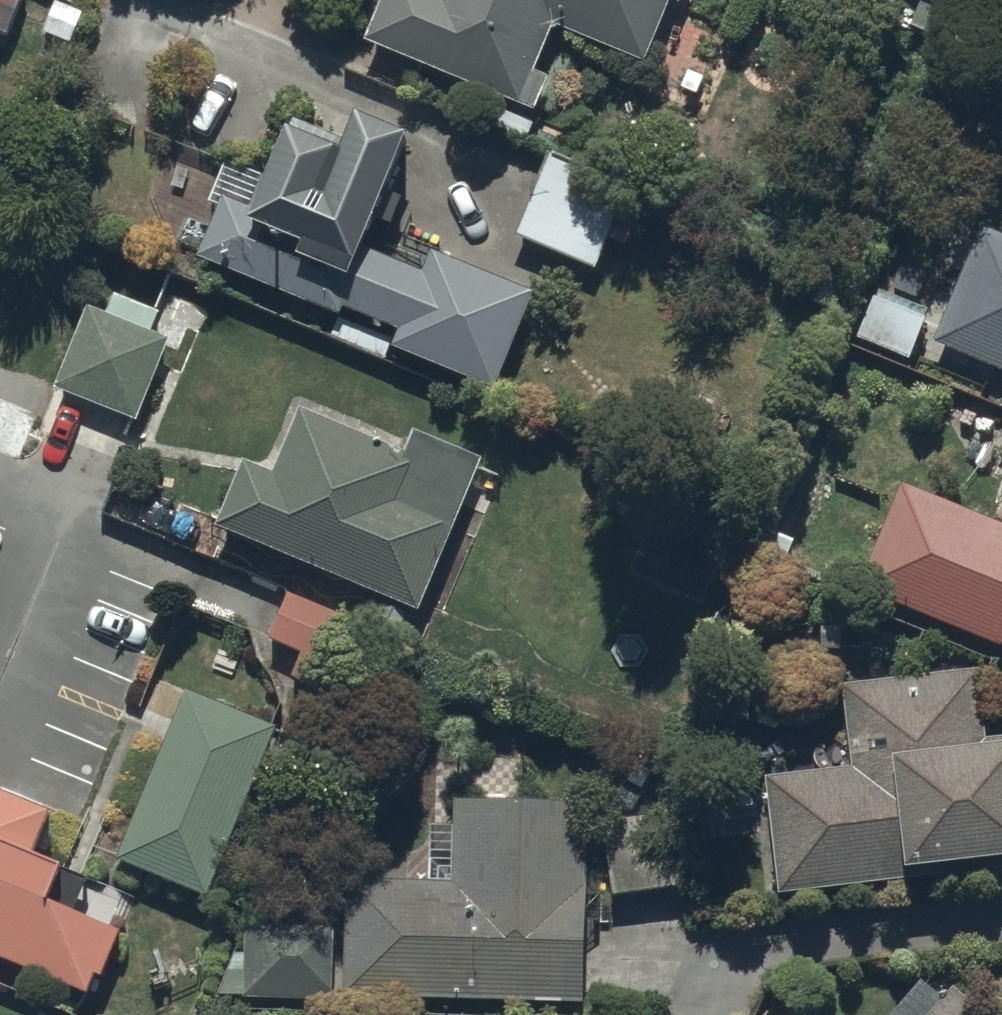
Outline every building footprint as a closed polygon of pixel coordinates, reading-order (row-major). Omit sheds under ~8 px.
[(3,41),(21,0),(0,0),(0,40),(3,41)] [(365,44),(534,114),(548,81),(533,75),(553,28),(644,66),(671,3),(681,7),(684,0),(383,0),(365,44)] [(533,297),(399,242),(411,212),(381,199),(406,139),(357,118),(346,144),(291,122),(266,183),(224,166),(209,204),(220,209),(213,228),(188,218),(178,243),(201,253),(198,261),(340,319),(344,309),(398,331),(390,350),(494,393),(533,297)] [(649,197),(550,156),(516,238),(596,271),(608,241),(627,249),(649,197)] [(980,228),(931,347),(1001,376),(1001,238),(980,228)] [(107,317),(87,310),(55,392),(138,425),(170,344),(150,336),(165,296),(122,279),(107,317)] [(926,314),(874,294),(856,342),(908,361),(926,314)] [(244,464),(216,527),(418,615),(483,466),(416,436),(406,458),(301,412),(273,477),(244,464)] [(900,485),(856,593),(1001,653),(1001,527),(900,485)] [(348,622),(289,596),(269,641),(302,656),(292,680),(318,691),(348,622)] [(765,780),(778,897),(1001,872),(1001,740),(983,742),(976,672),(840,687),(850,771),(765,780)] [(280,734),(189,696),(120,866),(210,903),(280,734)] [(88,998),(97,976),(103,979),(121,935),(107,929),(121,894),(33,858),(52,812),(0,791),(0,961),(88,998)] [(591,807),(456,803),(454,885),(349,882),(346,999),(586,1006),(591,807)] [(678,813),(605,825),(616,898),(689,887),(678,813)] [(250,927),(247,999),(334,1002),(337,930),(250,927)] [(949,995),(932,1014),(974,1014),(949,995)]
